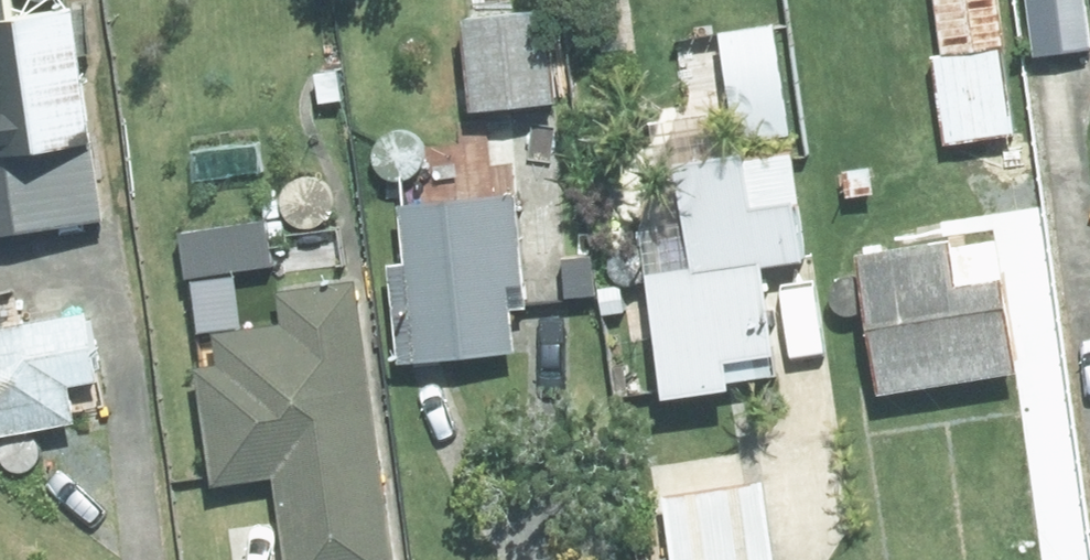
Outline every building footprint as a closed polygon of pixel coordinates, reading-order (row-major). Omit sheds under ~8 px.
[(108,211),(79,0),(77,0),(16,8),(15,0),(0,0),(0,226),(108,211)] [(948,51),(938,53),(948,138),(1018,129),(1001,0),(941,0),(948,51)] [(1039,50),(1089,43),(1089,9),(1089,0),(1033,0),(1039,50)] [(557,98),(556,87),(570,87),(566,35),(552,36),(550,3),(467,12),(475,105),(557,98)] [(807,251),(799,195),(806,194),(798,145),(752,152),(751,144),(684,154),(693,216),(646,224),(670,389),(749,376),(745,348),(780,343),(767,257),(807,251)] [(871,162),(848,165),(851,190),(875,187),(871,162)] [(408,258),(393,260),(399,355),(520,345),(520,340),(582,335),(573,226),(521,229),(517,189),(404,198),(408,258)] [(271,218),(216,227),(222,266),(277,259),(271,218)] [(956,232),(863,249),(886,385),(1022,363),(1007,273),(964,280),(956,232)] [(361,276),(284,286),(289,320),(220,330),(225,356),(201,361),(218,478),(278,470),(291,559),(401,559),(361,276)] [(600,283),(603,311),(627,309),(625,280),(600,283)] [(101,374),(89,308),(0,324),(0,428),(78,414),(72,378),(101,374)] [(648,559),(781,559),(768,475),(667,492),(676,555),(648,559)]
